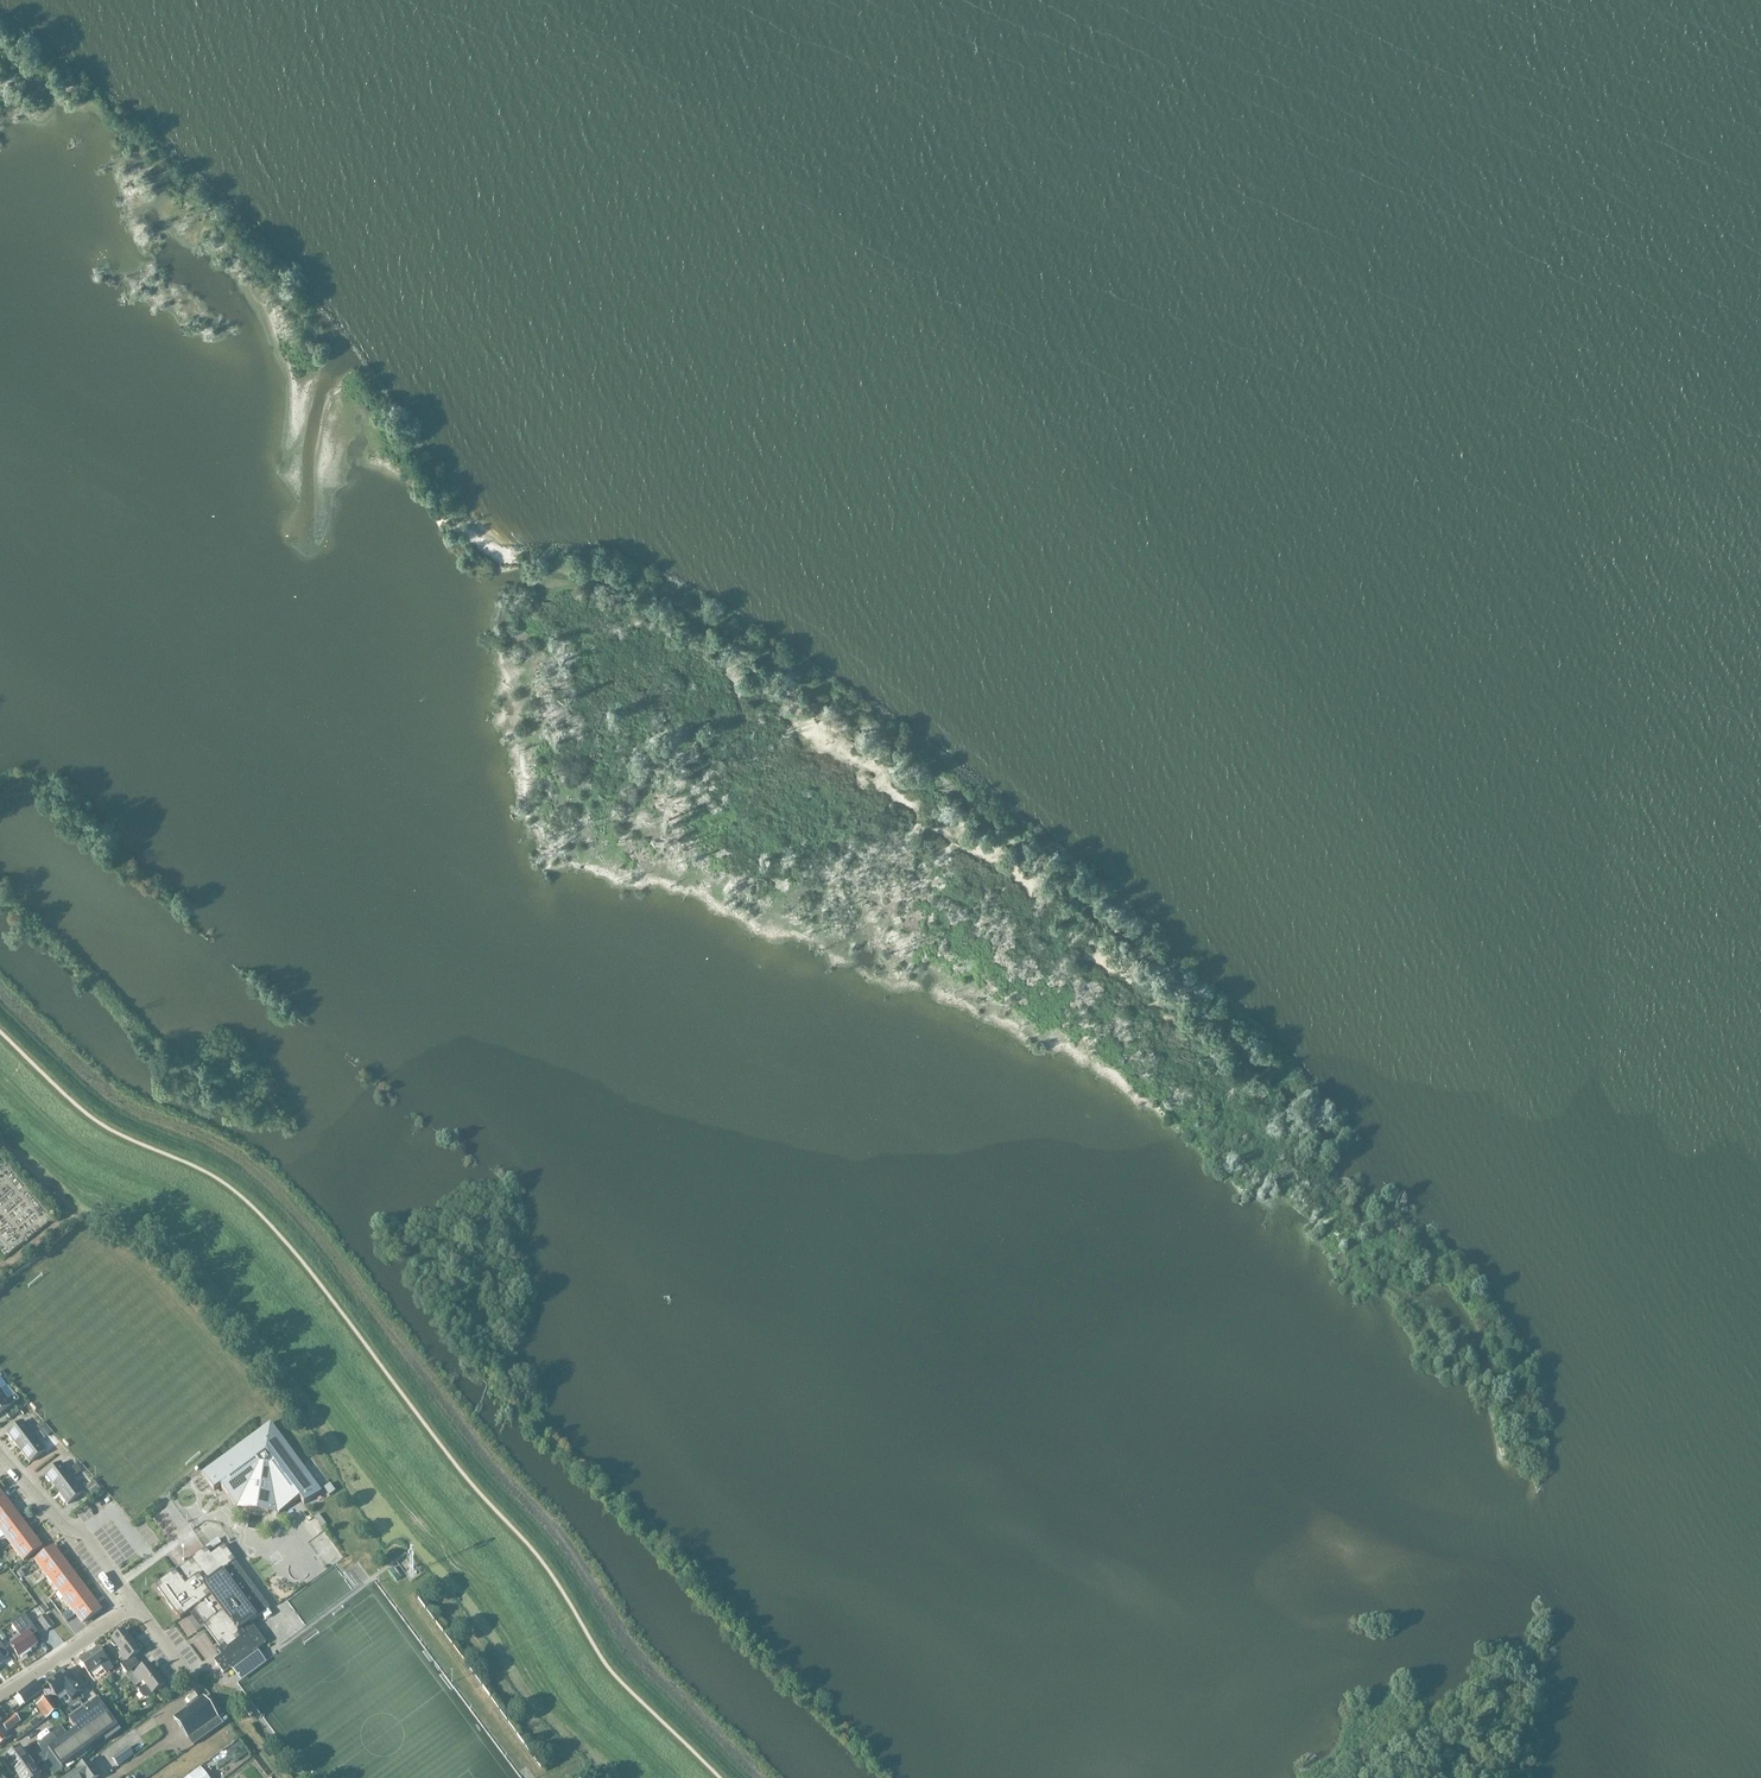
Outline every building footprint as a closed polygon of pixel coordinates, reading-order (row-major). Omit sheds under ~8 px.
[(0,1392),(0,1414),(11,1406),(19,1400),(15,1395),(7,1401),(0,1392)] [(18,1448),(34,1436),(23,1422),(7,1433),(18,1448)] [(270,1423),(202,1473),(214,1490),(220,1486),(237,1507),(242,1504),(246,1509),(268,1512),(274,1508),(278,1514),(296,1500),(299,1497),(304,1504),(321,1491),(270,1423)] [(45,1451),(34,1436),(18,1448),(30,1463),(45,1451)] [(45,1475),(56,1490),(72,1478),(61,1463),(45,1475)] [(95,1475),(87,1480),(91,1486),(99,1482),(95,1475)] [(329,1488),(335,1484),(330,1477),(324,1481),(329,1488)] [(72,1478),(56,1490),(67,1504),(83,1493),(72,1478)] [(0,1505),(0,1529),(18,1516),(6,1501),(0,1505)] [(0,1529),(0,1530),(12,1545),(30,1532),(18,1516),(0,1529)] [(143,1528),(147,1535),(156,1530),(152,1523),(143,1528)] [(41,1547),(30,1532),(12,1545),(23,1561),(41,1547)] [(224,1546),(211,1555),(257,1618),(270,1608),(235,1561),(224,1546)] [(47,1577),(65,1563),(54,1548),(36,1561),(47,1577)] [(175,1571),(155,1586),(180,1619),(193,1610),(208,1631),(221,1648),(219,1649),(218,1650),(220,1654),(246,1635),(242,1629),(250,1622),(257,1618),(211,1555),(206,1548),(189,1561),(189,1562),(176,1572),(175,1571)] [(77,1579),(65,1563),(47,1577),(59,1592),(77,1579)] [(394,1567),(389,1571),(396,1581),(401,1577),(394,1567)] [(89,1595),(77,1579),(59,1592),(71,1608),(89,1595)] [(89,1595),(71,1608),(83,1624),(101,1610),(89,1595)] [(37,1632),(25,1614),(11,1624),(21,1638),(10,1645),(19,1658),(20,1657),(22,1658),(27,1655),(26,1652),(37,1644),(32,1636),(37,1632)] [(47,1632),(54,1626),(46,1615),(38,1620),(47,1632)] [(266,1643),(250,1622),(242,1629),(246,1635),(220,1654),(221,1656),(214,1661),(224,1674),(231,1669),(232,1670),(258,1651),(257,1649),(266,1643)] [(112,1640),(113,1641),(111,1642),(111,1643),(114,1647),(115,1647),(117,1646),(121,1652),(118,1654),(125,1662),(121,1665),(127,1674),(139,1665),(133,1657),(140,1652),(124,1630),(112,1640)] [(6,1661),(4,1659),(9,1656),(0,1643),(0,1665),(6,1661)] [(80,1660),(80,1661),(80,1662),(89,1675),(101,1667),(106,1674),(113,1669),(98,1648),(87,1657),(86,1656),(84,1655),(80,1659),(80,1660)] [(149,1663),(134,1674),(133,1675),(131,1671),(126,1675),(134,1686),(139,1682),(140,1684),(143,1682),(146,1686),(139,1690),(139,1693),(143,1698),(147,1699),(152,1694),(165,1685),(149,1663)] [(53,1677),(47,1682),(48,1683),(47,1684),(57,1697),(64,1692),(68,1697),(71,1700),(82,1693),(66,1671),(54,1679),(53,1677)] [(35,1681),(18,1695),(17,1695),(25,1704),(43,1690),(35,1681)] [(48,1697),(41,1703),(51,1716),(59,1710),(48,1697)] [(203,1698),(175,1718),(188,1736),(216,1716),(203,1698)] [(68,1736),(48,1750),(55,1759),(62,1768),(118,1727),(98,1700),(69,1721),(76,1730),(68,1736)] [(1,1725),(1,1724),(8,1718),(0,1708),(0,1726),(1,1725)] [(1,1725),(0,1726),(0,1746),(11,1737),(7,1732),(20,1722),(15,1715),(2,1726),(1,1725)] [(48,1750),(68,1736),(60,1726),(55,1730),(52,1735),(38,1745),(40,1748),(30,1755),(31,1757),(28,1759),(20,1748),(5,1759),(6,1760),(4,1762),(7,1766),(10,1766),(16,1774),(39,1757),(39,1756),(48,1749),(48,1750)] [(117,1766),(133,1755),(128,1748),(112,1759),(117,1766)] [(43,1762),(42,1762),(45,1766),(55,1759),(48,1750),(48,1749),(39,1756),(39,1757),(43,1762)] [(42,1762),(43,1762),(39,1757),(16,1774),(19,1777),(39,1777),(41,1777),(32,1766),(35,1764),(37,1766),(42,1762)] [(88,1762),(66,1777),(97,1777),(99,1777),(88,1762)] [(187,1777),(208,1777),(201,1768),(187,1777)]
